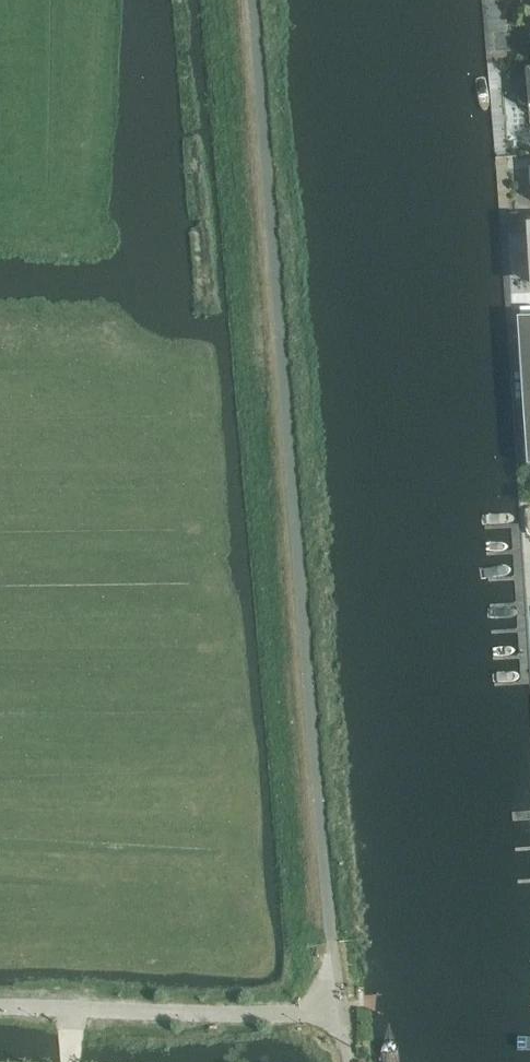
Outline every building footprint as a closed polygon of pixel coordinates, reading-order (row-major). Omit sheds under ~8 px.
[(527,103),(528,111),(529,110),(529,70),(525,71),(526,87),(522,88),(519,90),(517,94),(517,98),(519,101),(524,103),(527,103)]
